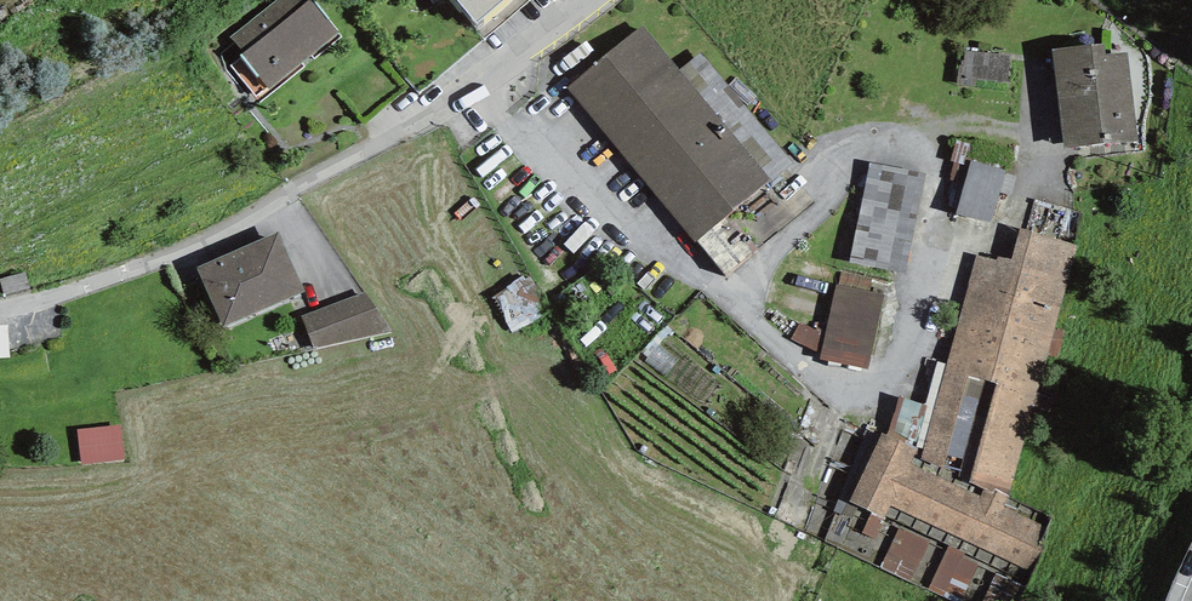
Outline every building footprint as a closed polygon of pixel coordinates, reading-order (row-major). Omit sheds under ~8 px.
[(231,38),(271,87),(338,32),(312,0),(277,0),(231,38)] [(476,23),(503,0),(456,0),(476,23)] [(643,23),(567,85),(696,243),(772,182),(643,23)] [(1052,49),(1064,149),(1137,141),(1127,52),(1105,54),(1104,43),(1052,49)] [(1009,55),(965,51),(962,83),(975,85),(976,76),(1007,79),(1009,55)] [(965,184),(957,212),(991,222),(1010,157),(958,142),(953,160),(956,163),(951,180),(965,184)] [(870,163),(851,260),(905,271),(924,174),(870,163)] [(978,256),(921,459),(1010,493),(1077,244),(1020,229),(1011,260),(998,255),(996,262),(978,256)] [(278,233),(196,267),(221,326),(303,291),(278,233)] [(0,279),(0,281),(4,296),(30,288),(25,271),(0,279)] [(883,295),(837,286),(822,357),(868,366),(883,295)] [(365,292),(302,316),(314,349),(392,331),(365,292)] [(0,325),(0,358),(10,358),(8,325),(0,325)] [(899,397),(887,434),(917,449),(926,405),(899,397)] [(122,424),(78,428),(81,463),(125,459),(122,424)] [(887,434),(882,432),(848,501),(901,525),(931,539),(948,547),(979,561),(998,570),(1028,583),(1050,521),(913,458),(917,449),(887,434)] [(931,539),(901,525),(881,568),(911,582),(931,539)] [(948,547),(929,591),(951,600),(961,600),(979,561),(948,547)] [(998,570),(983,600),(1020,600),(1028,583),(998,570)]
